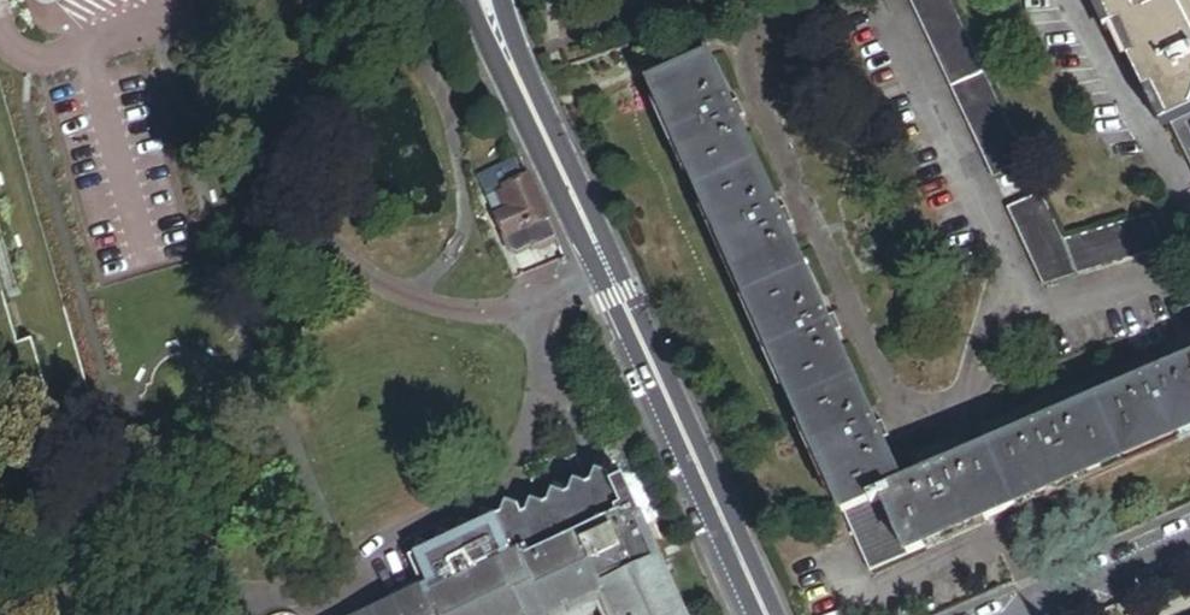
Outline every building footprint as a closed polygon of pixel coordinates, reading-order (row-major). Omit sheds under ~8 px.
[(1025,162),(951,0),(913,0),(993,176),(1025,162)] [(1189,121),(1189,6),(1187,0),(1086,0),(1089,6),(1097,3),(1113,36),(1121,32),(1137,65),(1129,69),(1144,101),(1153,97),(1169,131),(1189,121)] [(1105,40),(1113,36),(1097,3),(1089,6),(1105,40)] [(1129,69),(1137,65),(1121,32),(1113,36),(1129,69)] [(795,219),(790,206),(784,209),(742,113),(748,111),(742,98),(737,100),(715,52),(652,80),(869,573),(1189,432),(1189,359),(1156,374),(1153,367),(1139,373),(1142,379),(1047,421),(1044,415),(1031,420),(1034,427),(942,467),(939,461),(925,468),(928,474),(904,485),(884,437),(889,435),(884,422),(878,424),(837,331),(843,328),(836,313),(831,316),(789,222),(795,219)] [(1160,135),(1169,131),(1153,97),(1144,101),(1160,135)] [(1189,175),(1189,121),(1169,131),(1189,175)] [(558,239),(549,218),(532,180),(527,182),(520,165),(484,180),(500,218),(498,220),(511,252),(519,255),(534,248),(535,250),(558,239)] [(1008,206),(1043,283),(1161,249),(1150,214),(1061,241),(1039,193),(1008,206)] [(619,487),(614,477),(507,526),(503,517),(414,557),(427,587),(421,589),(425,597),(524,552),(528,561),(622,519),(626,529),(646,520),(629,482),(619,487)] [(608,598),(615,614),(689,614),(678,591),(646,520),(626,529),(622,519),(528,561),(524,552),(425,597),(421,589),(364,614),(570,614),(608,598)]
